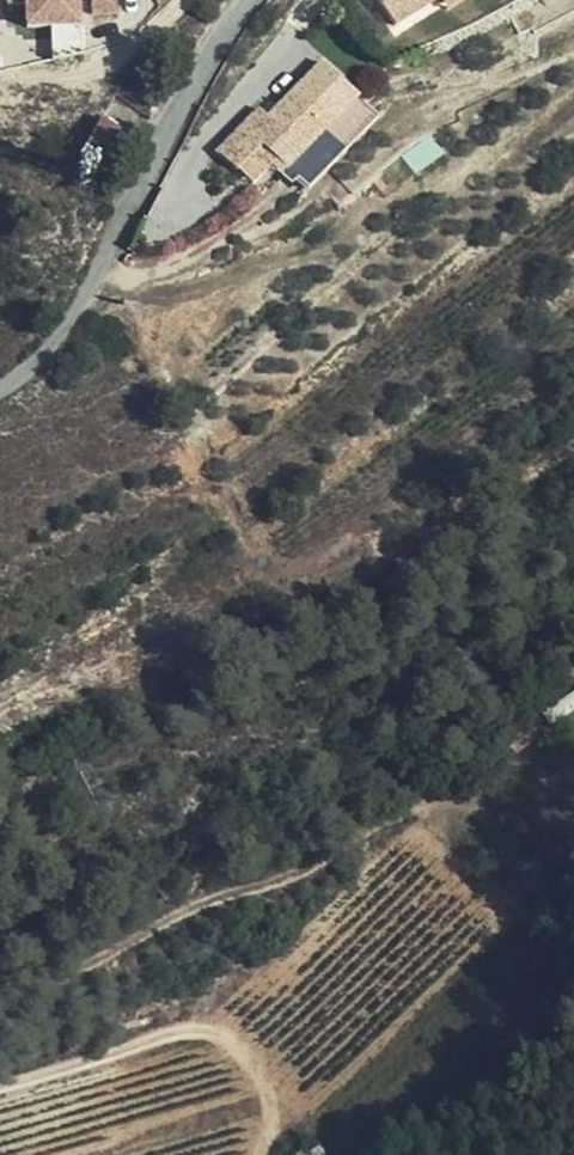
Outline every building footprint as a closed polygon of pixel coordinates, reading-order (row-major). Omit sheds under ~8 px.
[(28,1),(28,26),(82,24),(82,15),(82,0),(28,0),(28,1)] [(93,0),(82,0),(82,15),(93,15),(93,0)] [(93,15),(117,14),(117,0),(93,0),(93,15)] [(395,22),(433,0),(382,0),(395,22)] [(451,8),(465,0),(446,0),(451,8)] [(573,51),(573,11),(559,17),(573,51)] [(261,108),(219,151),(257,188),(278,167),(283,173),(360,96),(325,61),(270,116),(261,108)] [(83,157),(111,171),(133,131),(104,116),(83,157)]
